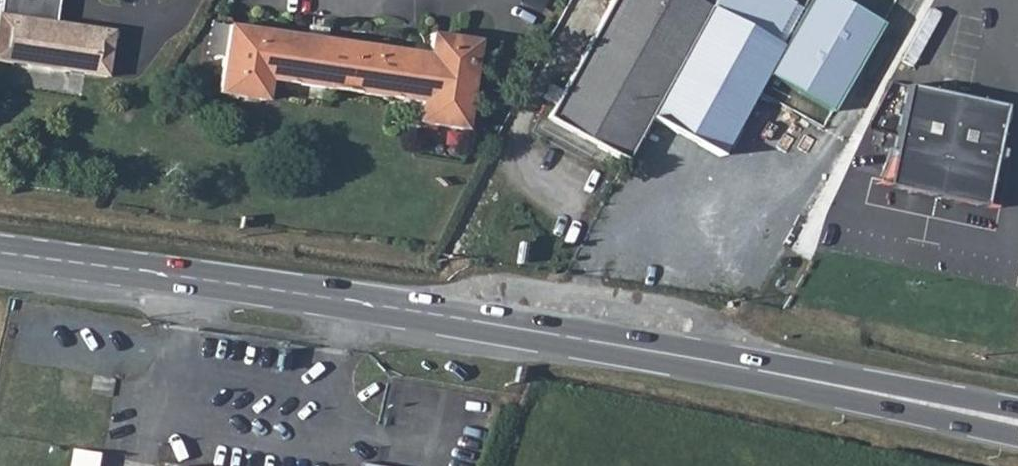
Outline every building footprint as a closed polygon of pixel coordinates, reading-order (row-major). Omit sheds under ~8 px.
[(107,76),(113,30),(55,22),(58,0),(0,0),(0,61),(107,76)] [(701,3),(696,0),(612,0),(547,118),(626,161),(650,117),(710,8),(704,5),(701,3)] [(720,156),(780,46),(710,8),(650,117),(720,156)] [(430,34),(427,54),(228,25),(218,92),(265,99),(268,79),(420,101),(417,122),(464,129),(477,41),(430,34)] [(1006,104),(907,83),(886,184),(985,204),(1006,104)] [(99,452),(72,449),(71,465),(97,465),(99,452)]
